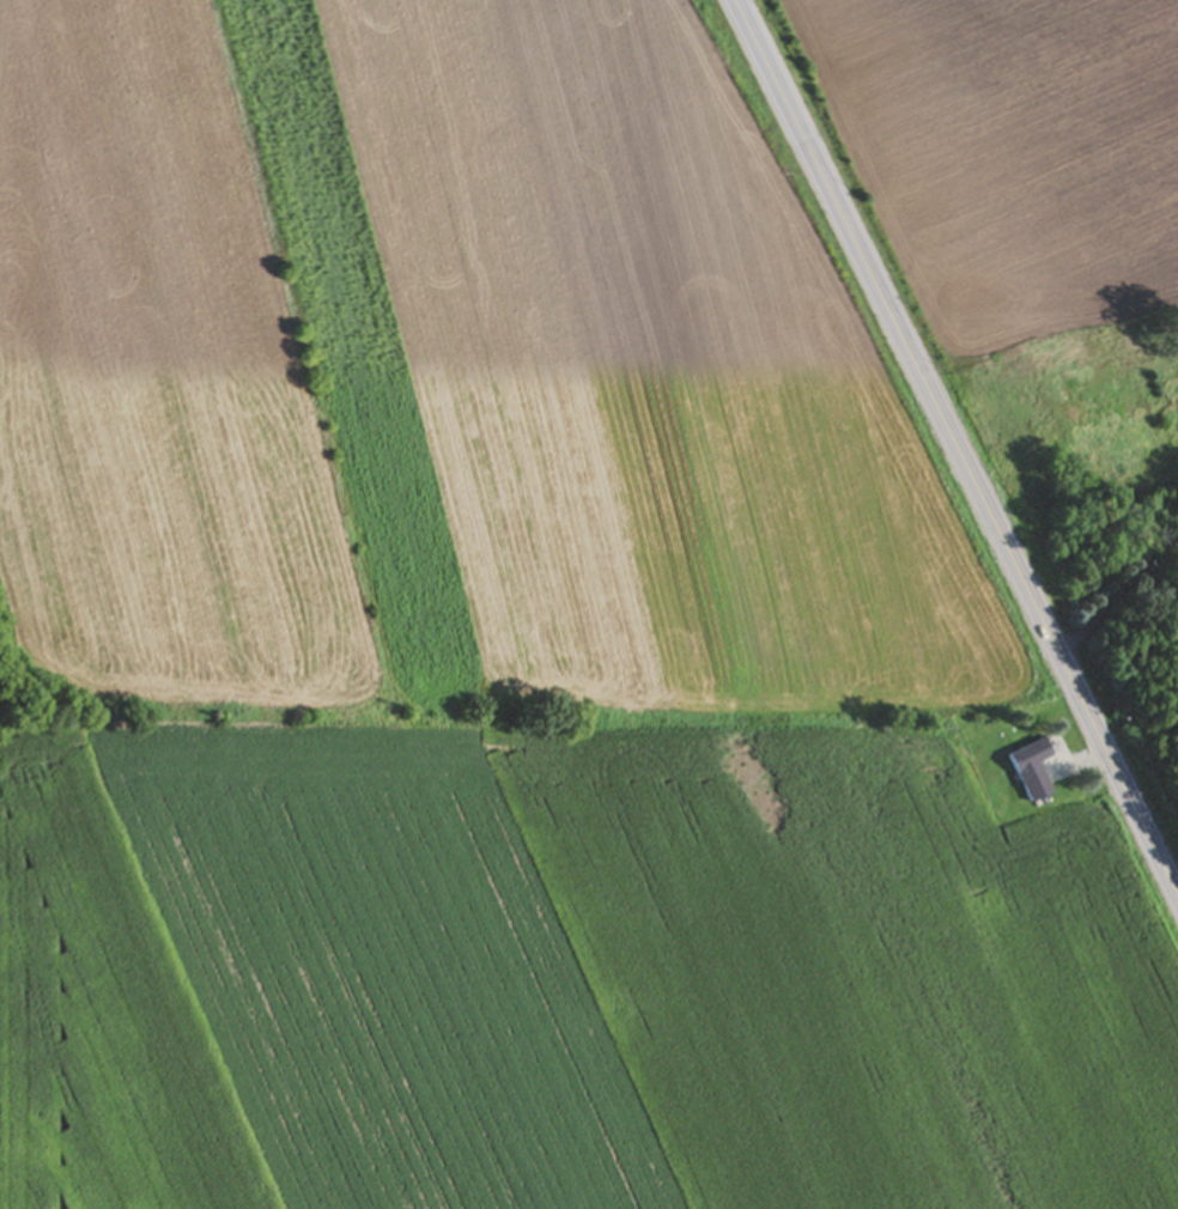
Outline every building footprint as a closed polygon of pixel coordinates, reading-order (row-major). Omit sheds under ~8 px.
[(1054,798),(1041,767),(1058,760),(1050,741),(1009,758),(1030,808),(1054,798)]
